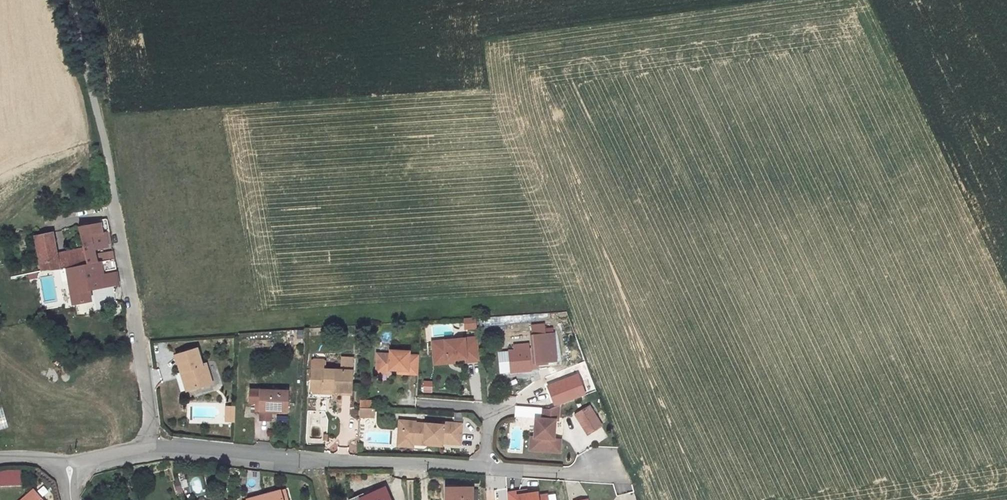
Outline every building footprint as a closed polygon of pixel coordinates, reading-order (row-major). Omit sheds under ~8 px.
[(82,245),(82,246),(92,244),(91,235),(105,233),(105,232),(102,232),(100,223),(78,227),(83,244),(82,245)] [(52,232),(35,235),(42,271),(59,269),(56,254),(52,232)] [(109,232),(105,232),(105,233),(91,235),(92,244),(82,246),(83,249),(88,264),(114,259),(113,253),(109,253),(106,240),(111,240),(109,232)] [(59,269),(67,269),(88,264),(83,249),(56,254),(59,269)] [(114,259),(88,264),(67,269),(73,304),(91,300),(89,289),(105,286),(101,268),(115,266),(114,259)] [(115,266),(101,268),(105,286),(119,281),(115,266)] [(554,332),(544,333),(543,325),(532,326),(534,349),(529,349),(529,344),(513,345),(514,351),(508,351),(510,372),(531,370),(531,368),(536,368),(535,364),(556,362),(554,332)] [(480,360),(477,337),(432,341),(434,356),(446,355),(447,360),(454,359),(466,358),(466,362),(480,360)] [(211,383),(206,364),(202,365),(197,348),(176,355),(181,372),(185,371),(190,389),(211,383)] [(418,374),(419,355),(409,355),(409,351),(390,350),(390,354),(377,353),(376,369),(379,372),(386,373),(389,369),(392,370),(392,368),(396,368),(396,370),(407,370),(407,374),(418,374)] [(447,360),(446,355),(434,356),(434,364),(454,362),(454,359),(447,360)] [(353,358),(342,358),(342,370),(325,369),(325,361),(323,360),(314,360),(312,361),(311,380),(314,380),(313,390),(325,390),(325,388),(332,388),(332,391),(342,391),(351,392),(353,358)] [(190,389),(185,371),(181,372),(181,373),(187,390),(190,389)] [(587,394),(580,377),(549,389),(555,406),(559,405),(587,394)] [(422,392),(431,392),(431,380),(422,380),(422,392)] [(288,390),(250,389),(249,403),(259,403),(259,411),(261,411),(271,411),(287,412),(288,390)] [(549,409),(543,409),(542,418),(535,418),(534,437),(531,437),(530,450),(555,451),(556,442),(554,439),(555,420),(558,418),(559,405),(555,406),(549,409)] [(234,417),(235,407),(226,406),(226,417),(234,417)] [(589,406),(576,415),(588,434),(601,426),(589,406)] [(374,417),(374,408),(371,408),(364,408),(364,417),(374,417)] [(271,411),(261,411),(260,419),(270,420),(271,411)] [(402,432),(403,421),(399,421),(397,446),(412,447),(413,444),(402,432)] [(403,421),(402,432),(413,444),(424,445),(425,442),(442,443),(460,444),(461,423),(443,422),(443,425),(415,423),(415,422),(403,421)] [(21,485),(21,481),(21,472),(21,470),(6,471),(0,472),(0,485),(21,485)] [(355,499),(390,499),(384,487),(374,492),(355,499)] [(472,488),(450,488),(451,499),(472,499),(472,489),(472,488)] [(34,489),(21,499),(43,499),(34,489)] [(349,499),(355,499),(374,492),(373,489),(349,499)] [(280,490),(246,499),(247,499),(283,499),(280,490)] [(533,493),(517,495),(516,491),(506,493),(507,499),(548,499),(547,494),(539,495),(539,494),(533,495),(533,493)]
